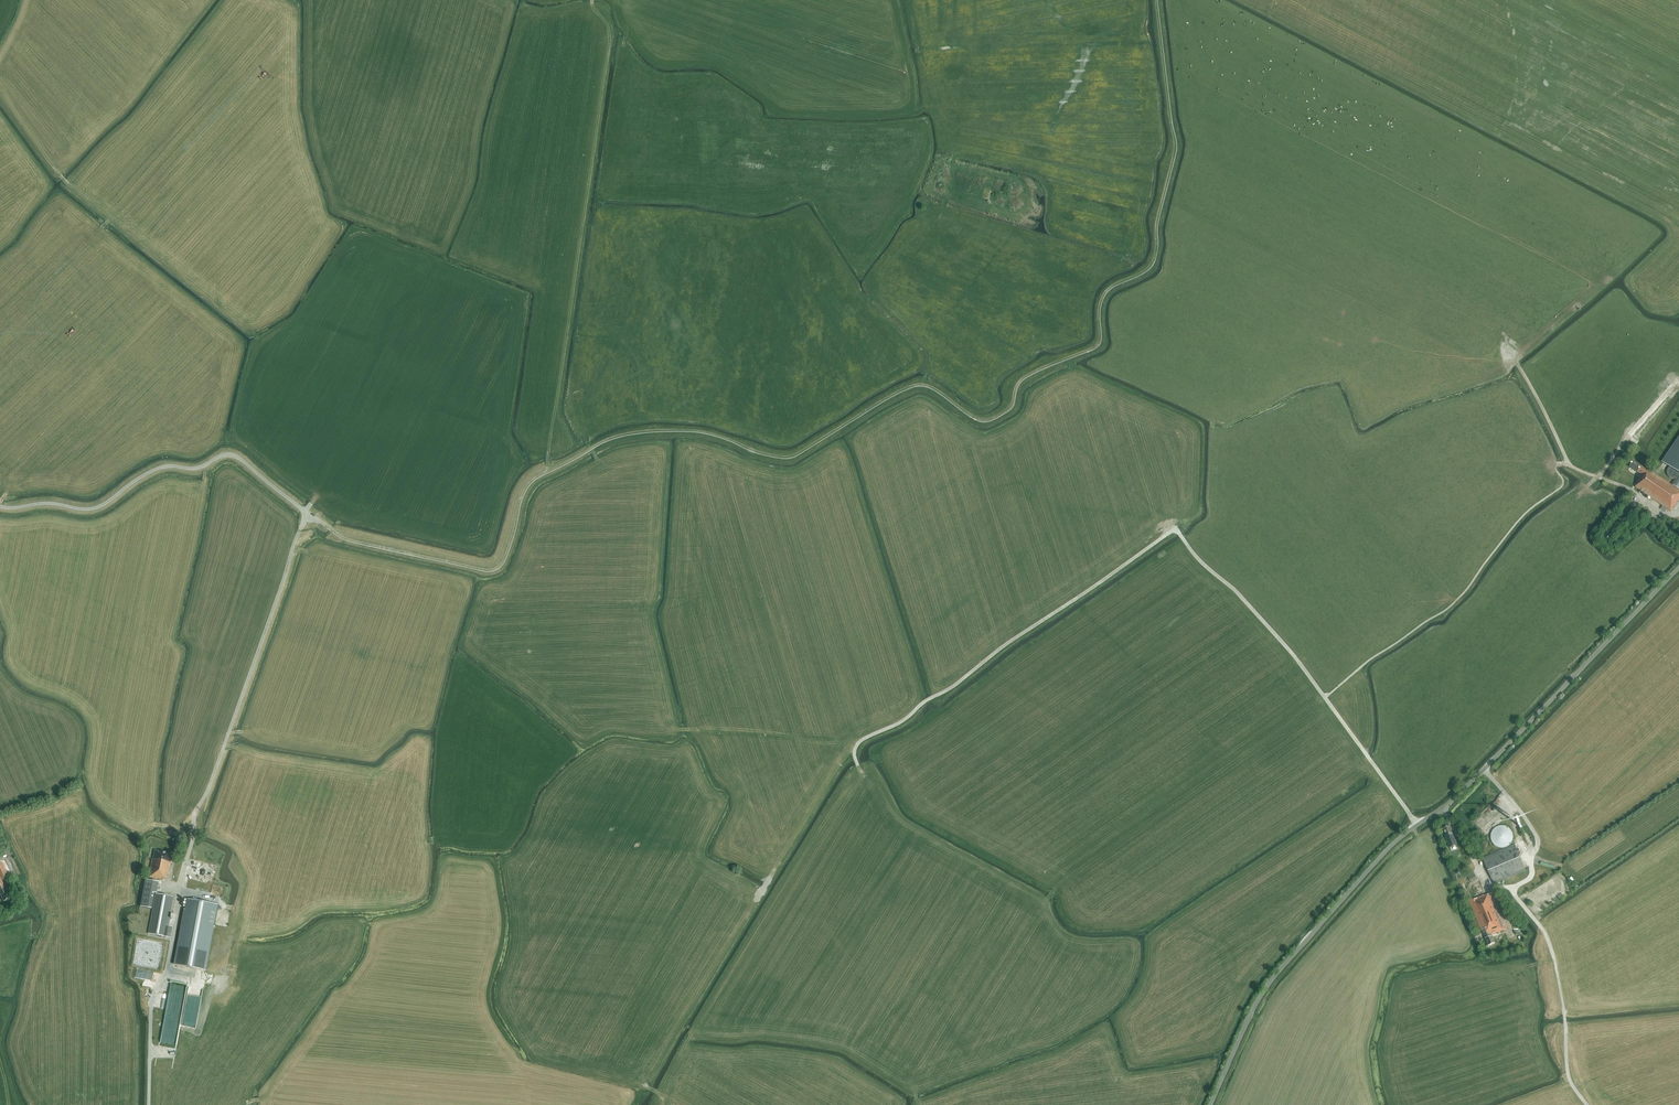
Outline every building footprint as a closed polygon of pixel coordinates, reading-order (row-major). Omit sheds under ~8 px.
[(987,188),(984,197),(989,199),(993,190),(987,188)] [(1663,462),(1670,467),(1669,468),(1668,469),(1668,470),(1667,471),(1667,472),(1667,473),(1667,474),(1668,475),(1668,476),(1669,477),(1670,478),(1671,478),(1671,479),(1672,479),(1673,479),(1674,479),(1675,479),(1676,479),(1672,485),(1648,469),(1647,470),(1642,467),(1634,461),(1630,467),(1638,473),(1643,476),(1635,487),(1663,506),(1660,509),(1665,512),(1667,509),(1671,511),(1678,499),(1678,439),(1663,462)] [(1448,842),(1455,839),(1450,826),(1448,826),(1447,824),(1443,825),(1444,828),(1443,828),(1446,835),(1445,835),(1448,842)] [(1509,845),(1510,843),(1512,842),(1513,839),(1513,837),(1513,836),(1513,833),(1512,832),(1511,830),(1510,828),(1508,827),(1506,826),(1503,825),(1501,825),(1499,825),(1497,826),(1495,827),(1494,829),(1492,830),(1491,832),(1491,834),(1491,837),(1491,839),(1492,842),(1493,844),(1495,845),(1497,846),(1499,847),(1501,847),(1503,847),(1505,847),(1507,846),(1509,845)] [(1493,884),(1526,870),(1515,845),(1483,858),(1493,884)] [(153,856),(149,877),(162,879),(162,878),(168,879),(171,862),(170,862),(172,853),(155,850),(154,857),(153,856)] [(2,861),(0,862),(0,893),(4,901),(10,898),(5,887),(3,884),(4,884),(2,880),(9,877),(2,861)] [(1470,881),(1477,878),(1473,871),(1467,873),(1470,881)] [(146,879),(141,907),(152,909),(155,893),(156,893),(159,882),(146,879)] [(1488,946),(1492,944),(1495,943),(1492,934),(1499,931),(1508,927),(1493,892),(1484,896),(1484,895),(1472,900),(1471,897),(1465,900),(1467,905),(1470,904),(1482,930),(1488,946)] [(168,926),(174,897),(156,894),(148,933),(166,937),(170,937),(172,926),(168,926)] [(218,905),(187,899),(185,911),(174,965),(205,971),(218,905)] [(136,976),(147,979),(149,972),(138,969),(136,976)]
